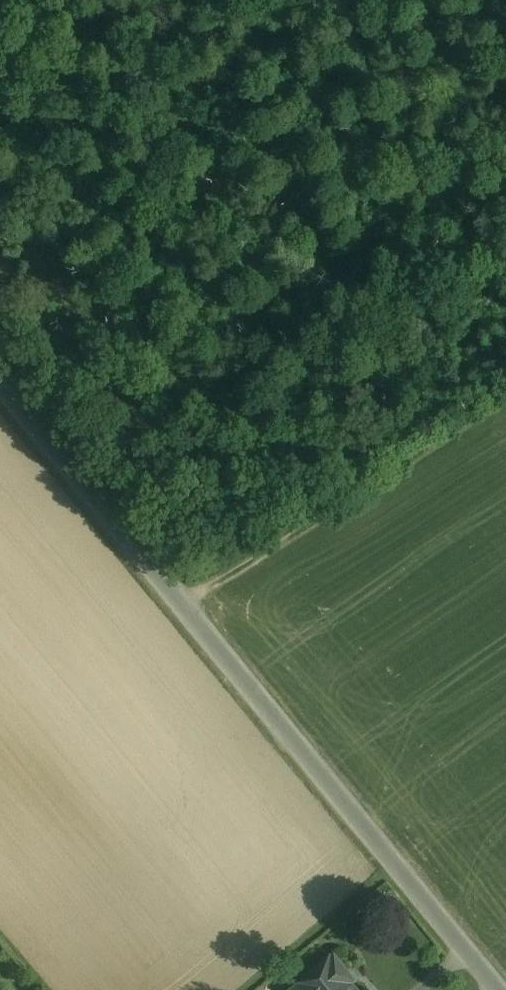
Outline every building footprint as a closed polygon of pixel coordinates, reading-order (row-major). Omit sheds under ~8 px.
[(335,956),(332,959),(330,957),(299,982),(301,984),(293,989),(358,989),(345,974),(348,972),(335,956)]
